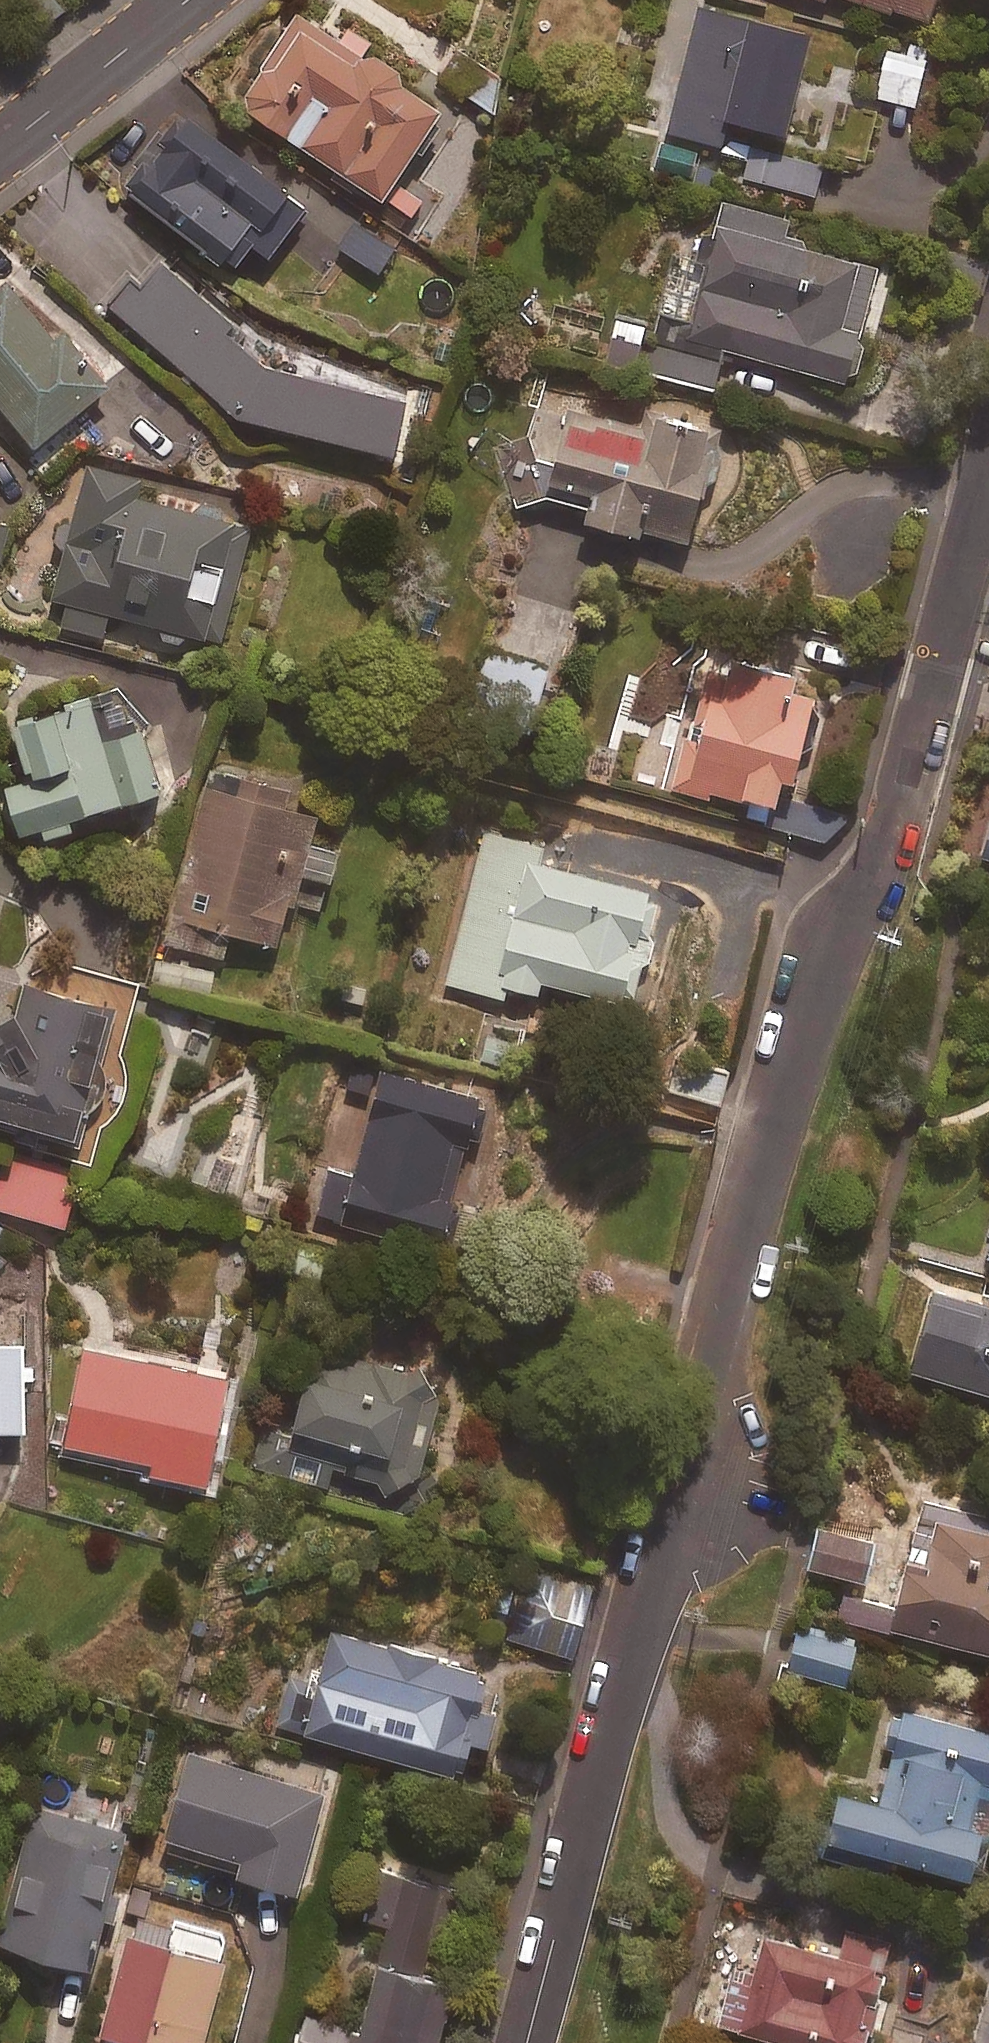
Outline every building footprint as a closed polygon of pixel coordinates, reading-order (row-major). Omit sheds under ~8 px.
[(929,13),(933,0),(885,0),(929,13)] [(790,117),(810,30),(695,3),(665,130),(717,142),(726,102),(790,117)] [(238,99),(412,214),(425,196),(394,175),(442,103),(398,74),(403,67),(369,44),(372,39),(347,23),(338,36),(298,9),(238,99)] [(915,102),(927,45),(908,41),(907,49),(887,45),(876,95),(915,102)] [(180,104),(130,172),(136,192),(232,262),(249,239),(268,252),(308,198),(180,104)] [(822,164),(752,145),(744,175),(814,194),(822,164)] [(787,216),(722,200),(693,315),(665,308),(656,344),(683,351),(679,368),(716,377),(724,345),(851,377),(848,391),(876,398),(888,346),(858,339),(877,262),(782,239),(787,216)] [(407,389),(281,361),(156,248),(113,300),(243,413),(394,447),(407,389)] [(8,278),(0,285),(0,402),(33,442),(109,379),(61,321),(51,330),(8,278)] [(641,424),(567,406),(550,478),(591,488),(585,514),(693,541),(722,421),(646,403),(641,424)] [(163,624),(161,633),(184,639),(186,630),(219,639),(252,521),(209,509),(213,496),(87,462),(51,594),(68,598),(62,621),(103,633),(109,609),(163,624)] [(707,786),(774,803),(782,771),(794,774),(816,688),(790,682),(794,666),(710,645),(686,739),(677,736),(665,785),(704,795),(707,786)] [(548,663),(503,651),(489,702),(533,715),(548,663)] [(7,782),(22,830),(41,824),(43,831),(71,822),(68,811),(158,782),(126,679),(11,716),(29,775),(7,782)] [(256,777),(209,765),(168,939),(222,952),(229,925),(277,937),(286,895),(323,904),(337,846),(310,840),(319,800),(255,784),(256,777)] [(850,814),(794,798),(785,829),(829,841),(850,814)] [(635,989),(639,972),(654,976),(668,922),(653,918),(658,897),(647,894),(649,886),(540,858),(543,845),(484,830),(446,981),(502,996),(506,981),(538,989),(542,974),(622,994),(624,986),(635,989)] [(70,1138),(110,998),(22,973),(5,1032),(0,1030),(0,1119),(70,1138)] [(530,1025),(490,1014),(478,1054),(518,1066),(530,1025)] [(730,1063),(682,1052),(674,1091),(721,1102),(730,1063)] [(480,1091),(383,1065),(353,1176),(327,1169),(316,1212),(438,1245),(480,1091)] [(24,1153),(17,1179),(0,1175),(0,1177),(0,1205),(64,1222),(78,1167),(24,1153)] [(934,1286),(914,1367),(988,1386),(988,1300),(934,1286)] [(0,1333),(0,1418),(27,1417),(25,1332),(0,1333)] [(437,1398),(408,1337),(309,1363),(291,1438),(264,1431),(255,1466),(327,1484),(332,1464),(373,1474),(384,1491),(419,1470),(437,1398)] [(215,1369),(88,1343),(69,1440),(145,1455),(143,1465),(194,1475),(215,1369)] [(897,1600),(849,1591),(843,1618),(988,1647),(988,1525),(937,1515),(929,1559),(906,1554),(897,1600)] [(868,1576),(878,1529),(817,1517),(807,1564),(868,1576)] [(591,1587),(526,1569),(507,1637),(572,1655),(591,1587)] [(499,1702),(474,1696),(482,1664),(319,1622),(305,1677),(293,1673),(281,1722),(460,1771),(468,1741),(487,1746),(499,1702)] [(855,1640),(796,1630),(790,1669),(848,1680),(855,1640)] [(895,1706),(885,1745),(892,1747),(880,1793),(834,1782),(822,1832),(981,1871),(988,1839),(988,1730),(895,1706)] [(325,1786),(190,1748),(167,1834),(238,1854),(234,1867),(298,1885),(325,1786)] [(90,1962),(102,1917),(113,1920),(121,1890),(109,1887),(125,1826),(33,1802),(0,1928),(0,1938),(90,1962)] [(403,1875),(361,2029),(307,2014),(299,2042),(435,2042),(454,1977),(423,1968),(432,1935),(446,1939),(460,1890),(403,1875)] [(178,1918),(176,1926),(131,1914),(97,2042),(201,2042),(230,1931),(178,1918)] [(844,1927),(838,1950),(766,1932),(754,1979),(733,1974),(721,2022),(804,2042),(866,2042),(892,1939),(844,1927)] [(957,2039),(930,2032),(927,2042),(955,2042),(957,2039)]
